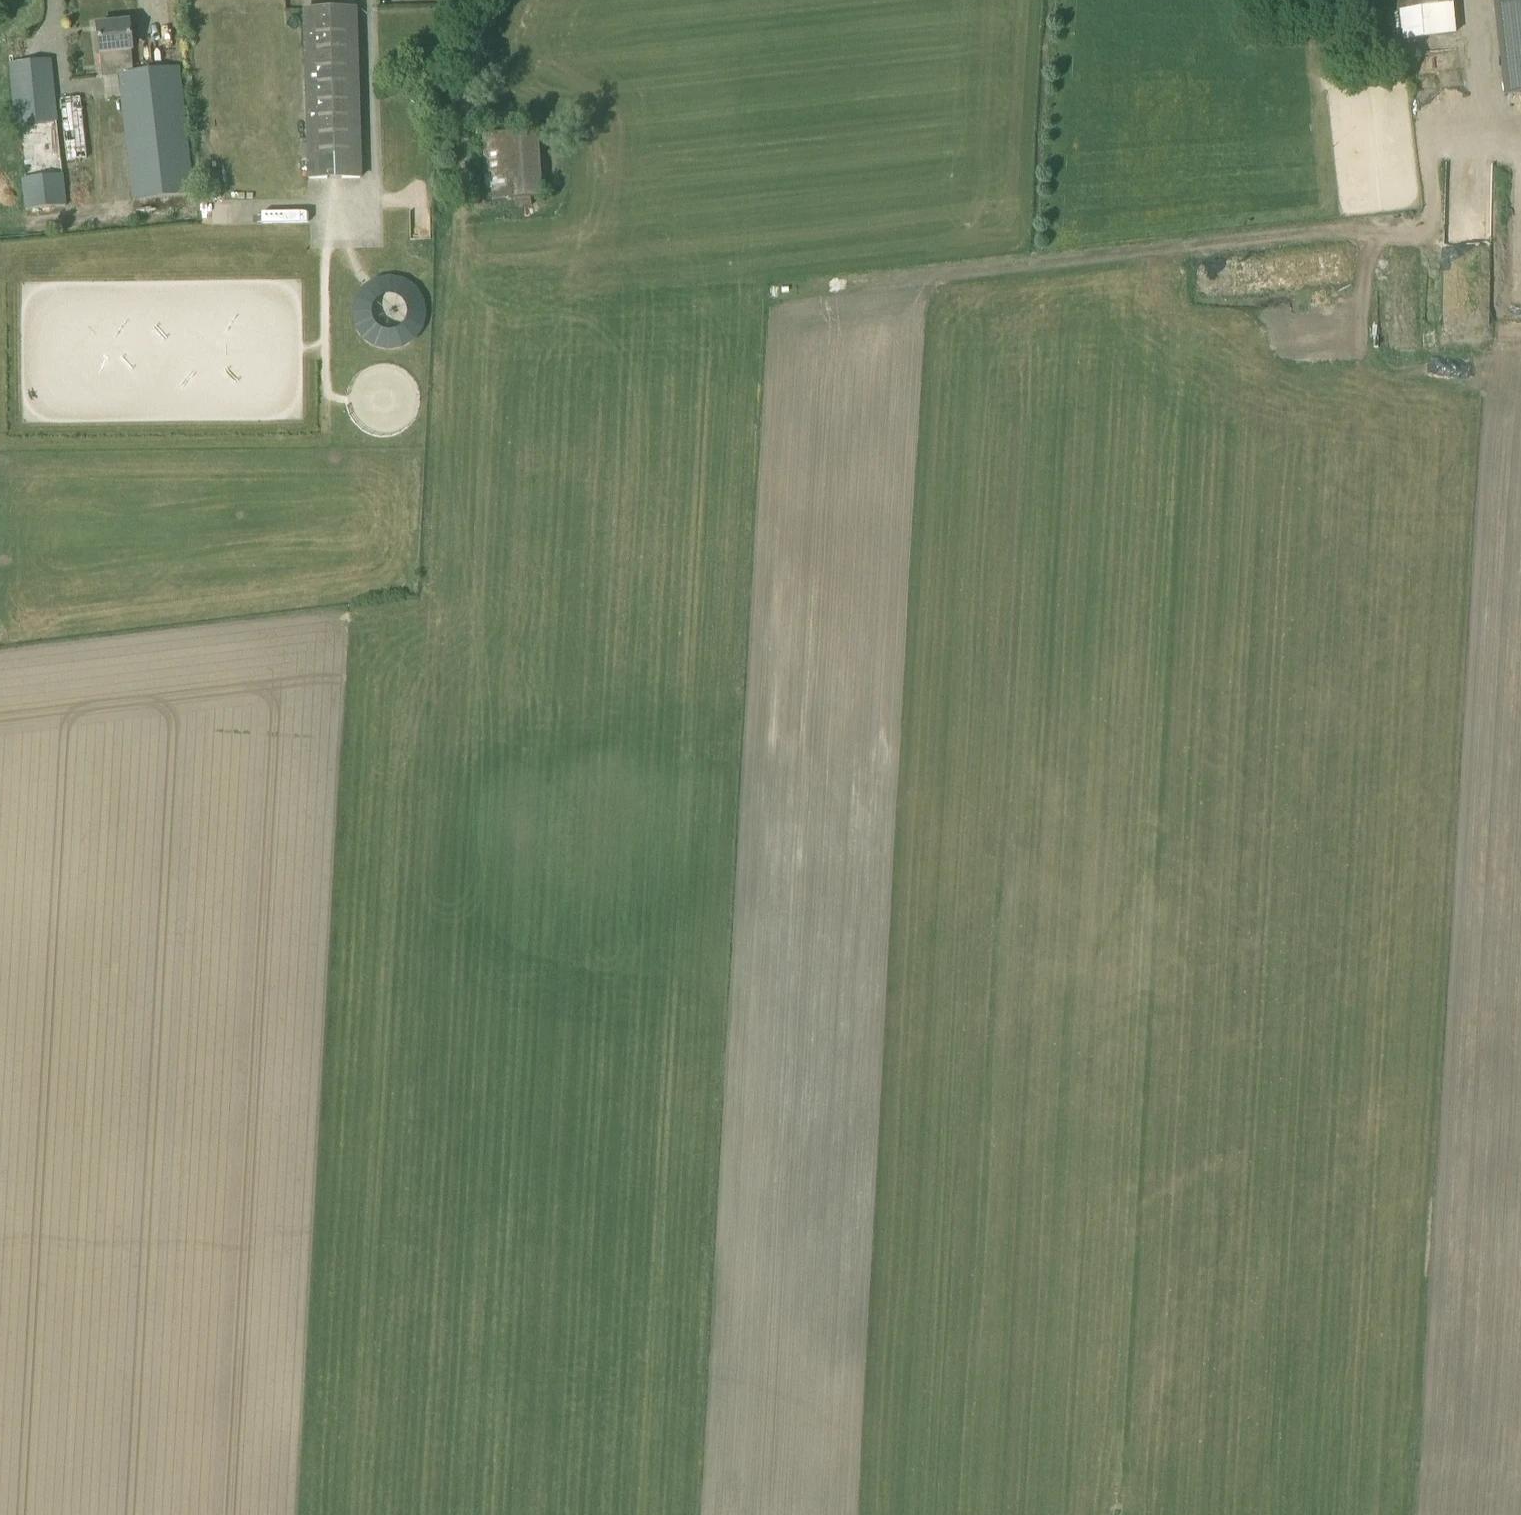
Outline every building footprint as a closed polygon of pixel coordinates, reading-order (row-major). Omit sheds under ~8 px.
[(1508,108),(1520,106),(1520,0),(1497,0),(1508,108)] [(355,179),(355,30),(354,10),(305,10),(305,30),(306,179),(355,179)] [(1401,19),(1401,37),(1425,37),(1425,18),(1401,19)] [(192,194),(180,88),(178,68),(133,73),(128,23),(96,26),(99,54),(101,78),(119,76),(127,154),(132,190),(137,189),(139,200),(192,194)] [(50,59),(10,63),(12,83),(17,125),(56,120),(56,116),(52,79),(50,59)] [(60,100),(62,115),(66,161),(86,159),(80,98),(60,100)] [(541,196),(537,152),(536,132),(483,136),(484,156),(487,200),(541,196)] [(62,175),(22,179),(26,210),(65,206),(62,175)] [(221,202),(199,201),(199,222),(221,223),(221,202)] [(365,272),(348,335),(412,352),(429,289),(365,272)]
